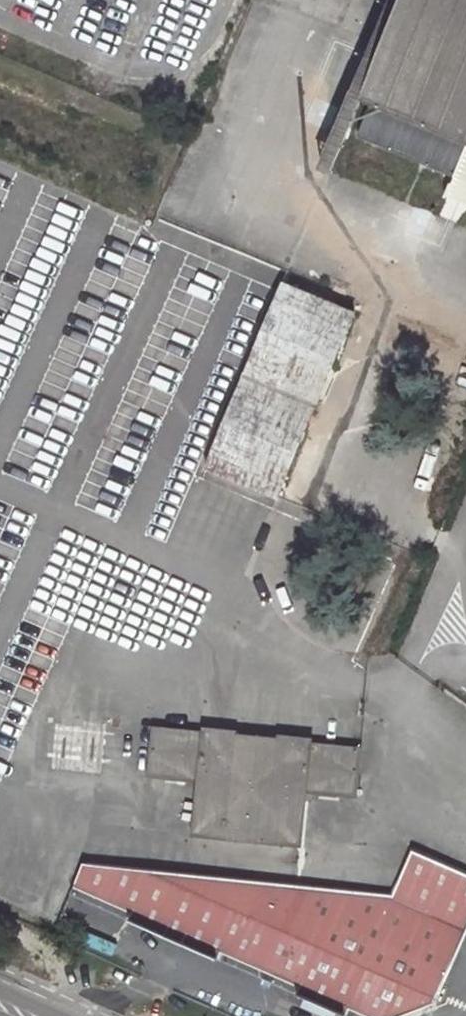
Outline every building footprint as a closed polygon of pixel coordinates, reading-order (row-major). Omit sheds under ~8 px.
[(368,102),(377,106),(362,143),(457,184),(465,162),(465,0),(411,0),(368,102)] [(457,184),(465,187),(465,162),(457,184)] [(457,184),(443,219),(453,223),(463,207),(465,208),(465,187),(457,184)] [(276,505),(352,313),(282,285),(205,478),(276,505)] [(202,835),(311,846),(315,793),(361,797),(365,751),(320,747),(321,739),(209,729),(208,738),(165,734),(161,781),(207,785),(202,835)] [(359,1015),(406,1015),(435,1004),(465,932),(465,875),(414,851),(391,900),(83,867),(75,885),(131,913),(127,921),(217,964),(223,952),(298,988),(294,997),(333,1015),(344,1015),(347,1010),(359,1015)]
